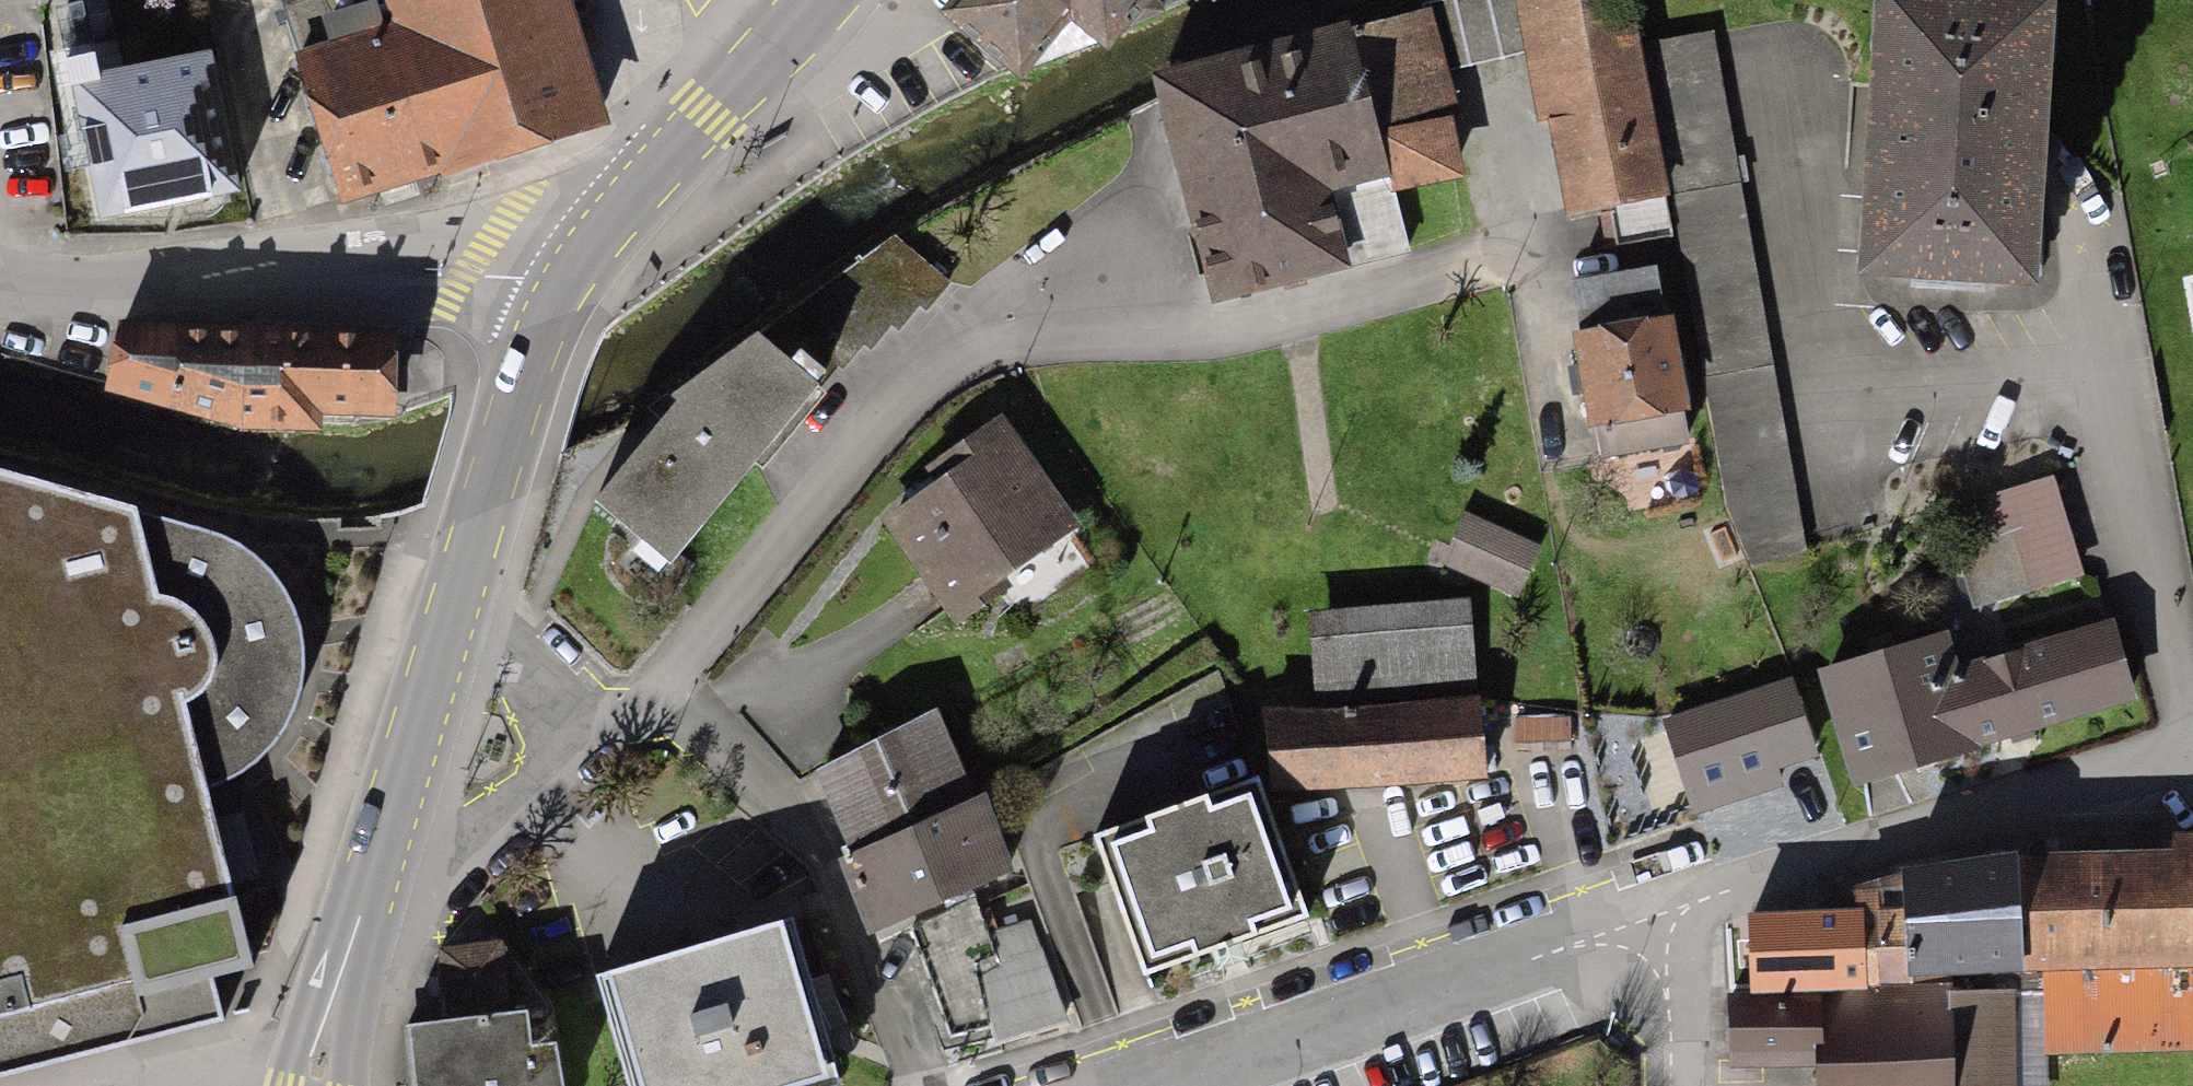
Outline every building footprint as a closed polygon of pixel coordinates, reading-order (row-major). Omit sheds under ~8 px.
[(342,207),(614,125),(573,0),(277,0),(279,0),(342,207)] [(951,12),(1017,81),(1159,15),(1148,5),(1151,0),(961,0),(951,12)] [(1414,1),(1434,78),(1457,72),(1481,66),(1505,60),(1529,54),(1515,0),(1418,0),(1414,1)] [(1674,239),(1628,0),(1528,0),(1574,208),(1608,201),(1618,249),(1674,239)] [(1888,5),(1870,278),(2026,287),(2044,15),(1888,5)] [(1159,92),(1215,305),(1404,255),(1385,184),(1448,168),(1409,19),(1158,85),(1159,92)] [(1708,34),(1646,46),(1731,499),(1756,567),(1804,552),(1708,34)] [(218,41),(55,71),(85,236),(249,206),(218,41)] [(675,411),(589,498),(669,572),(818,386),(841,363),(846,367),(868,344),(874,348),(896,325),(902,330),(924,306),(930,311),(951,286),(892,235),(664,399),(675,411)] [(1659,271),(1571,286),(1600,461),(1688,446),(1659,271)] [(112,346),(108,391),(242,430),(324,434),(324,419),(394,421),(400,330),(120,323),(112,346)] [(944,486),(888,527),(955,617),(1000,583),(990,571),(1064,517),(996,426),(933,472),(944,486)] [(27,1012),(30,1023),(56,1017),(82,1010),(79,999),(133,985),(145,990),(242,968),(243,970),(252,969),(206,794),(242,777),(262,760),(280,738),(293,707),(299,670),(298,636),(289,606),(280,585),(265,565),(241,546),(213,532),(0,470),(0,1018),(27,1012)] [(2080,573),(2052,483),(1986,504),(2000,549),(1975,557),(1988,601),(2080,573)] [(1486,522),(1467,564),(1509,584),(1528,541),(1486,522)] [(2104,630),(1952,677),(1974,749),(2126,702),(2104,630)] [(1319,692),(1463,689),(1462,631),(1318,634),(1319,692)] [(1940,641),(1831,675),(1865,784),(1974,749),(1952,677),(1940,641)] [(1787,682),(1665,723),(1694,810),(1773,783),(1768,767),(1811,753),(1787,682)] [(1268,714),(1270,789),(1488,784),(1486,709),(1395,716),(1352,716),(1352,712),(1337,713),(1337,717),(1318,719),(1268,714)] [(859,849),(962,803),(961,801),(925,722),(822,768),(855,839),(859,849)] [(1255,781),(1087,843),(1138,979),(1306,917),(1255,781)] [(855,839),(845,843),(848,854),(847,854),(874,929),(926,904),(1014,861),(983,791),(961,801),(962,803),(859,849),(855,839)] [(2003,993),(2027,998),(2042,1058),(2192,1052),(2192,838),(2169,839),(2169,857),(2000,859),(2003,993)] [(1993,994),(2003,993),(2000,859),(1900,876),(1903,966),(1906,966),(1907,995),(1947,994),(1947,977),(1992,977),(1993,994)] [(1860,916),(1864,979),(1873,978),(1872,968),(1903,966),(1900,876),(1858,891),(1860,916)] [(976,901),(910,934),(949,1039),(991,1029),(993,1038),(1066,1023),(1032,925),(991,937),(976,901)] [(1860,916),(1751,920),(1753,982),(1864,979),(1860,916)] [(592,985),(621,1085),(782,1085),(792,1083),(790,1075),(826,1065),(786,929),(689,957),(592,985)] [(441,987),(446,1023),(529,1013),(549,1010),(500,947),(437,952),(441,987)] [(1728,1064),(1820,1066),(1821,1085),(2000,1085),(1993,994),(1947,994),(1907,995),(1719,998),(1728,1064)] [(414,1027),(422,1085),(564,1085),(558,1050),(546,1051),(543,1028),(531,1030),(529,1013),(446,1023),(414,1027)]
